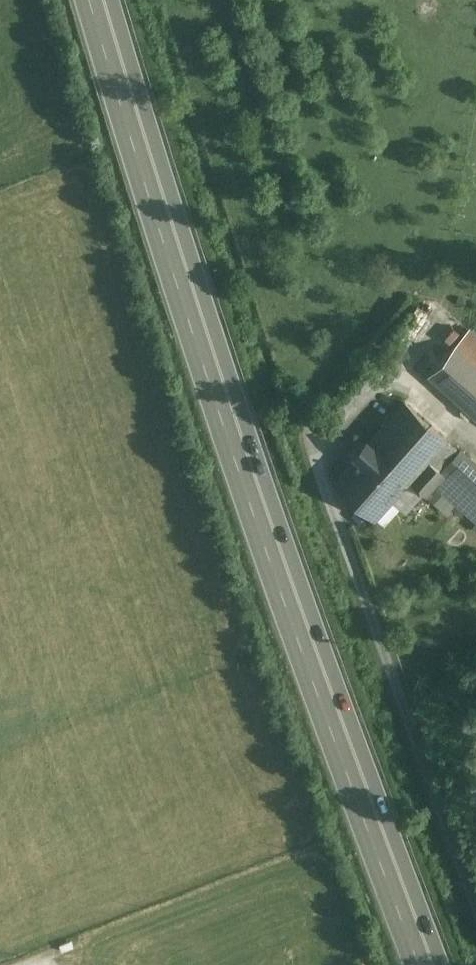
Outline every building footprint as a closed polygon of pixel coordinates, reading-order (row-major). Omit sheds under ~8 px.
[(429,374),(475,416),(475,337),(468,330),(429,374)] [(405,401),(358,454),(399,491),(408,480),(427,459),(446,438),(405,401)] [(446,438),(427,459),(447,477),(452,471),(449,468),(463,453),(446,438)] [(463,453),(449,468),(452,471),(475,492),(475,464),(463,453)] [(391,500),(399,491),(358,454),(332,483),(374,519),(391,500)] [(408,480),(423,493),(426,496),(427,494),(435,501),(443,492),(458,505),(454,509),(461,515),(465,511),(475,521),(475,492),(452,471),(447,477),(427,459),(408,480)] [(423,493),(408,480),(399,491),(391,500),(405,513),(423,493)] [(454,509),(458,505),(443,492),(435,501),(427,494),(426,496),(448,516),(454,509)]
